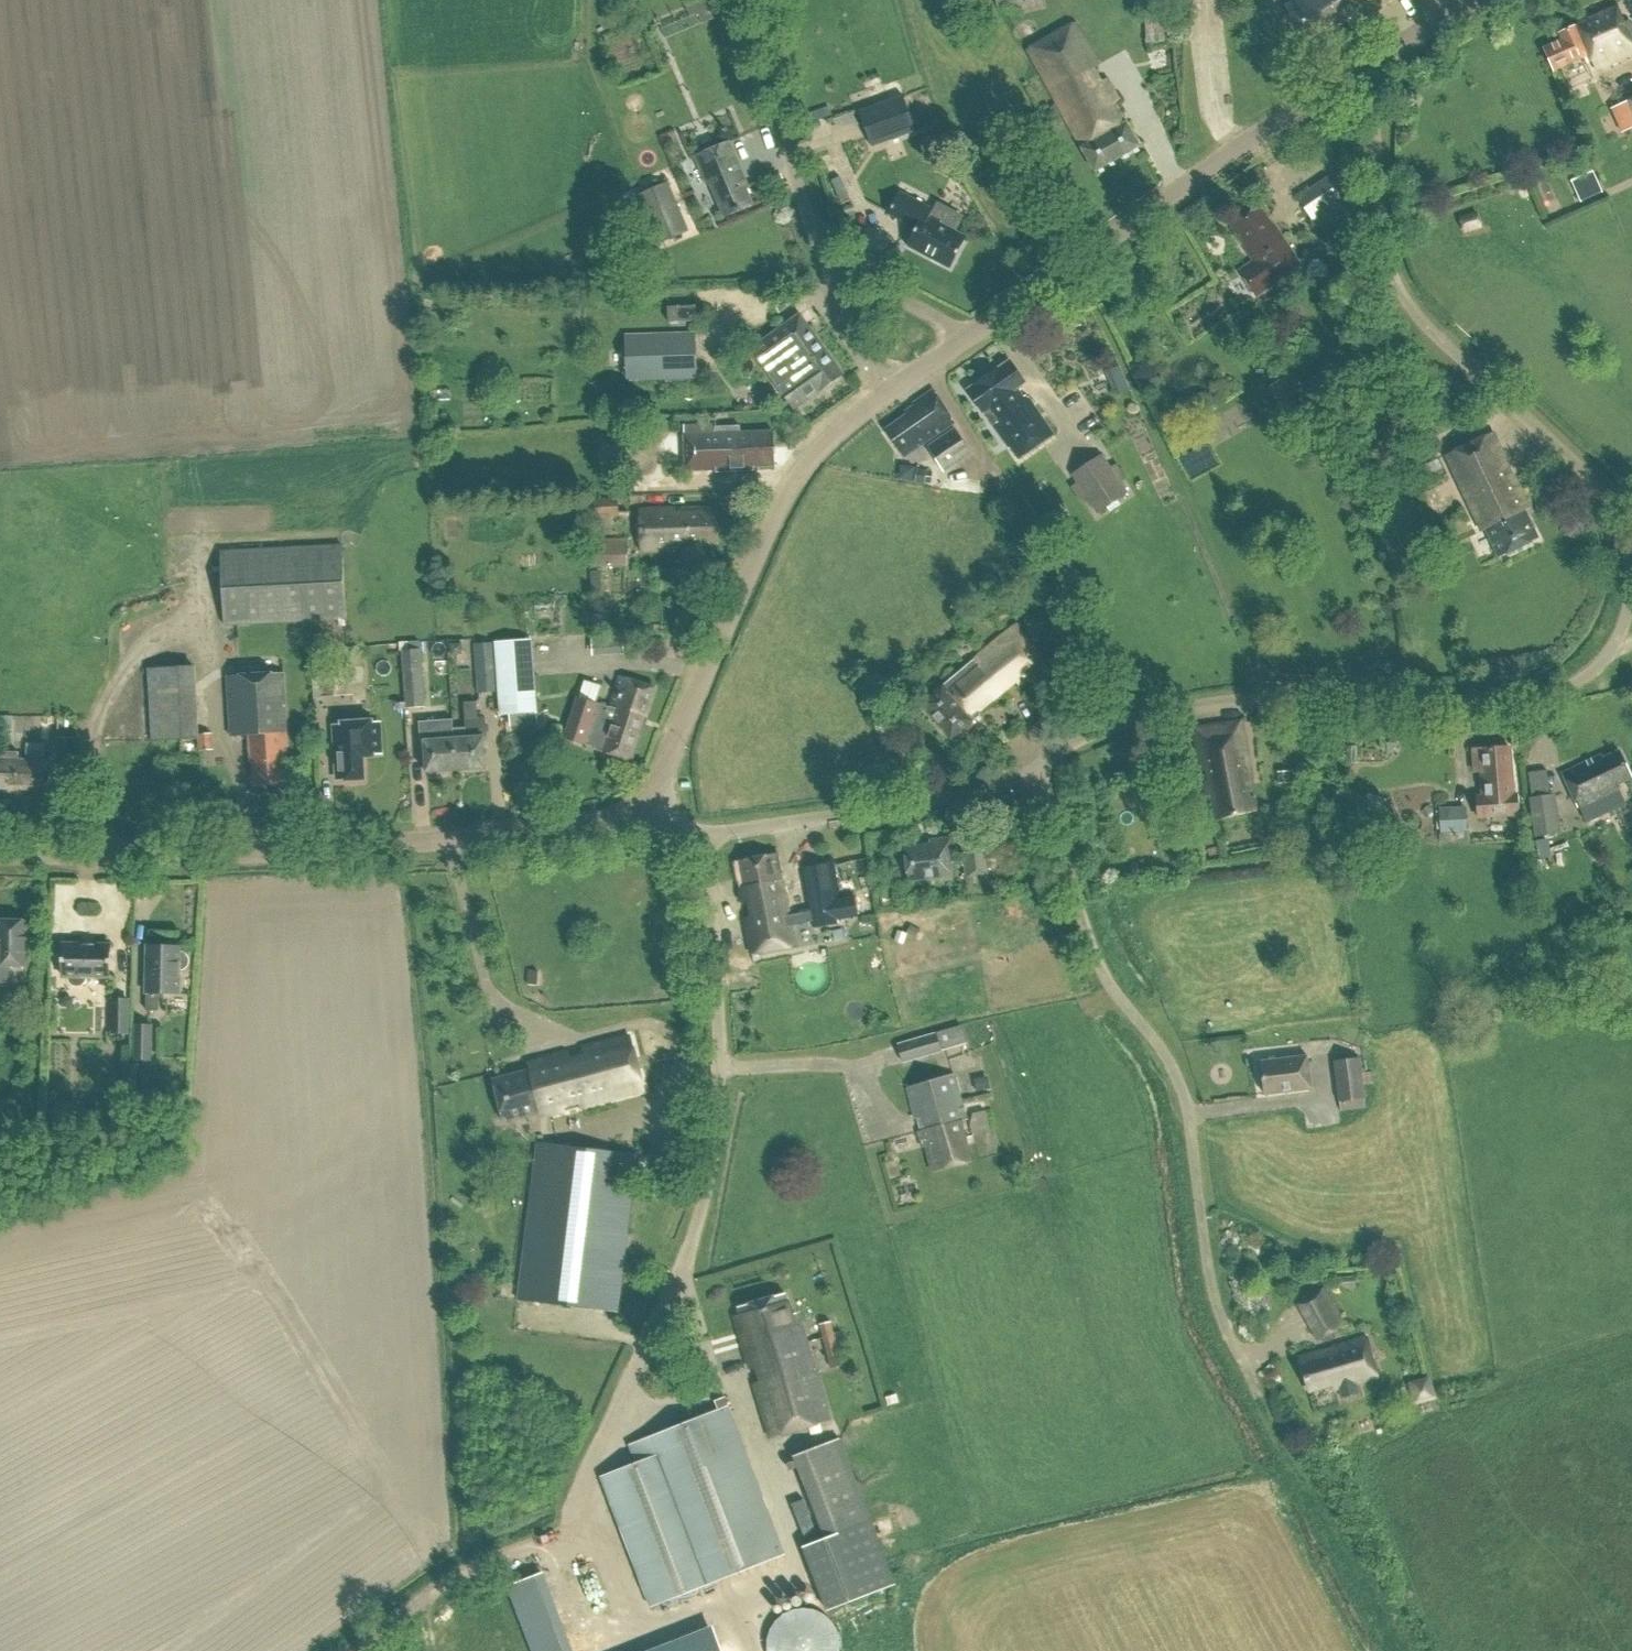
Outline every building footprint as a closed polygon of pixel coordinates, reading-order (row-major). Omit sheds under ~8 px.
[(998,12),(1043,0),(995,0),(998,12)] [(1397,0),(1298,0),(1284,9),(1308,46),(1347,21),(1352,28),(1364,20),(1360,14),(1375,5),(1378,12),(1397,0)] [(1594,15),(1605,10),(1601,0),(1588,0),(1594,15)] [(1557,33),(1560,39),(1543,47),(1553,70),(1583,57),(1586,63),(1592,61),(1595,69),(1631,53),(1631,33),(1627,21),(1623,23),(1616,7),(1557,33)] [(1167,44),(1172,38),(1170,14),(1144,15),(1146,45),(1167,44)] [(1100,84),(1091,68),(1097,66),(1074,26),(1027,52),(1082,150),(1080,151),(1093,174),(1139,148),(1127,126),(1125,126),(1112,104),(1117,102),(1105,82),(1100,84)] [(860,112),(872,146),(915,131),(903,96),(860,112)] [(1613,107),(1624,132),(1631,128),(1631,99),(1620,104),(1613,107)] [(746,182),(728,143),(695,157),(706,182),(711,181),(726,216),(753,205),(743,183),(746,182)] [(1329,179),(1299,199),(1322,233),(1351,214),(1329,179)] [(638,195),(659,244),(688,231),(666,182),(638,195)] [(828,190),(835,206),(851,199),(844,183),(828,190)] [(1268,218),(1299,203),(1292,188),(1261,204),(1268,218)] [(916,230),(907,247),(950,269),(966,237),(940,223),(943,216),(898,193),(887,216),(916,230)] [(1271,226),(1258,207),(1231,227),(1241,241),(1244,239),(1250,249),(1245,253),(1252,262),(1238,271),(1255,297),(1300,268),(1272,226),(1271,226)] [(1476,211),(1457,216),(1463,231),(1481,226),(1476,211)] [(669,310),(670,325),(695,325),(695,310),(669,310)] [(752,350),(795,411),(841,378),(808,330),(801,335),(791,322),(752,350)] [(624,347),(625,376),(625,380),(697,377),(695,331),(624,334),(624,347)] [(968,388),(983,410),(992,422),(1008,446),(1009,445),(1017,457),(1053,432),(1028,395),(1027,396),(1019,385),(1025,381),(1010,359),(998,367),(975,382),(975,383),(968,388)] [(1292,372),(1277,381),(1290,404),(1294,401),(1305,394),(1292,372)] [(884,429),(902,455),(953,420),(932,389),(913,402),(916,406),(884,429)] [(753,466),(774,466),(772,430),(740,431),(739,425),(715,426),(715,423),(685,425),(687,469),(716,468),(716,473),(754,471),(753,466)] [(928,447),(944,471),(972,453),(956,428),(928,447)] [(1539,539),(1525,511),(1529,509),(1494,433),(1446,456),(1482,531),(1486,530),(1499,558),(1539,539)] [(1072,475),(1097,513),(1127,493),(1102,455),(1072,475)] [(917,469),(915,482),(925,484),(926,470),(917,469)] [(597,515),(618,514),(618,498),(596,499),(596,503),(588,503),(588,513),(597,513),(597,515)] [(640,511),(641,552),(676,550),(675,546),(719,545),(718,510),(640,511)] [(1047,512),(1039,516),(1044,527),(1052,523),(1047,512)] [(1459,550),(1453,537),(1444,542),(1449,554),(1459,550)] [(592,540),(592,566),(627,565),(626,539),(592,540)] [(226,625),(346,618),(342,544),(222,550),(226,625)] [(1006,594),(989,608),(996,618),(1014,604),(1006,594)] [(592,614),(593,631),(604,631),(604,614),(592,614)] [(1017,686),(1042,663),(1015,626),(976,658),(922,704),(950,740),(979,716),(976,712),(1004,689),(1014,681),(1017,686)] [(623,635),(604,637),(605,653),(624,652),(623,635)] [(538,714),(534,663),(532,641),(474,646),(478,694),(497,693),(499,717),(538,714)] [(458,655),(462,651),(462,642),(450,643),(450,656),(458,655)] [(402,650),(406,707),(424,706),(421,649),(402,650)] [(324,669),(325,696),(346,695),(345,668),(324,669)] [(231,736),(247,736),(249,736),(250,762),(254,762),(255,785),(285,783),(285,765),(287,766),(283,672),(228,676),(231,736)] [(654,687),(620,676),(609,708),(597,704),(579,698),(578,698),(565,738),(584,744),(584,743),(595,747),(594,749),(631,761),(640,736),(641,736),(647,718),(645,718),(654,687)] [(585,680),(579,698),(597,704),(603,686),(585,680)] [(154,742),(199,739),(199,733),(196,694),(151,697),(154,742)] [(453,728),(453,739),(456,770),(486,768),(484,738),(487,738),(486,717),(478,717),(477,702),(463,703),(465,727),(453,728)] [(541,707),(531,743),(545,747),(555,711),(541,707)] [(0,715),(0,731),(13,731),(13,715),(0,715)] [(1192,728),(1199,769),(1204,768),(1206,782),(1202,783),(1203,794),(1207,793),(1212,816),(1254,808),(1249,777),(1250,777),(1240,720),(1192,728)] [(425,772),(456,770),(453,739),(441,739),(440,721),(419,722),(420,743),(423,742),(425,772)] [(338,779),(364,778),(362,743),(369,743),(368,723),(335,725),(338,779)] [(213,732),(199,733),(199,739),(200,750),(213,749),(213,732)] [(53,790),(54,760),(45,760),(46,743),(27,743),(27,759),(18,759),(18,752),(1,752),(0,765),(0,783),(1,783),(1,789),(53,790)] [(1481,771),(1482,796),(1477,797),(1478,817),(1518,814),(1516,794),(1512,794),(1509,747),(1473,750),(1474,772),(1481,771)] [(1601,754),(1561,773),(1577,807),(1579,806),(1587,823),(1626,804),(1617,785),(1631,778),(1618,750),(1602,758),(1601,754)] [(1277,783),(1289,782),(1289,771),(1277,771),(1277,783)] [(1532,798),(1528,799),(1533,838),(1542,836),(1560,834),(1554,795),(1550,795),(1532,798)] [(1376,822),(1381,810),(1363,802),(1358,814),(1376,822)] [(1349,822),(1349,803),(1338,803),(1338,822),(1349,822)] [(1438,808),(1440,835),(1466,833),(1464,807),(1438,808)] [(1427,817),(1402,822),(1405,838),(1430,834),(1427,817)] [(952,880),(946,838),(930,840),(931,843),(904,847),(909,882),(941,877),(942,881),(952,880)] [(962,843),(966,878),(990,875),(987,841),(962,843)] [(751,952),(794,944),(777,853),(739,860),(744,886),(738,887),(741,902),(748,901),(750,916),(745,918),(751,952)] [(835,862),(805,867),(816,926),(838,923),(837,918),(843,917),(858,915),(855,896),(840,898),(835,862)] [(28,921),(0,920),(0,982),(8,982),(8,965),(27,965),(28,921)] [(109,977),(109,945),(95,945),(95,944),(80,944),(63,944),(62,976),(67,976),(67,977),(68,982),(72,985),(77,987),(81,985),(85,982),(86,977),(87,977),(109,977)] [(188,966),(190,961),(188,956),(185,953),(180,951),(180,947),(148,946),(147,1010),(159,1011),(160,993),(179,993),(180,971),(185,970),(188,966)] [(128,1033),(128,1000),(114,1000),(114,1033),(128,1033)] [(151,1059),(151,1026),(137,1026),(137,1059),(151,1059)] [(943,1051),(943,1049),(966,1043),(962,1026),(938,1033),(900,1044),(905,1062),(943,1051)] [(641,1092),(627,1038),(582,1049),(581,1056),(572,1059),(567,1053),(528,1063),(529,1070),(491,1079),(502,1123),(544,1112),(545,1116),(641,1092)] [(1259,1059),(1263,1093),(1311,1087),(1306,1053),(1259,1059)] [(1332,1063),(1337,1101),(1338,1101),(1340,1111),(1364,1108),(1362,1098),(1364,1098),(1359,1059),(1332,1063)] [(1372,1072),(1362,1072),(1363,1083),(1373,1082),(1372,1076),(1372,1072)] [(971,1161),(965,1136),(961,1121),(967,1119),(956,1075),(908,1087),(916,1118),(922,1116),(925,1128),(919,1129),(923,1144),(926,1145),(933,1171),(971,1161)] [(976,1094),(987,1092),(984,1077),(973,1079),(976,1094)] [(182,1096),(173,1096),(168,1101),(168,1110),(182,1110),(182,1096)] [(519,1301),(617,1312),(636,1156),(537,1144),(519,1301)] [(1355,1275),(1338,1278),(1339,1291),(1356,1288),(1355,1275)] [(1319,1337),(1342,1324),(1322,1289),(1299,1302),(1319,1337)] [(795,1327),(785,1294),(736,1307),(738,1315),(734,1317),(748,1367),(754,1365),(759,1382),(753,1384),(768,1436),(829,1419),(802,1325),(795,1327)] [(844,1365),(842,1355),(837,1335),(834,1336),(830,1322),(820,1325),(831,1369),(844,1365)] [(1297,1355),(1307,1388),(1308,1392),(1331,1385),(1331,1386),(1332,1390),(1339,1387),(1341,1398),(1359,1393),(1356,1383),(1377,1377),(1376,1373),(1364,1335),(1297,1355)] [(1407,1382),(1414,1405),(1437,1398),(1430,1375),(1407,1382)] [(654,1605),(785,1555),(728,1408),(630,1446),(637,1464),(605,1476),(654,1605)] [(803,1546),(828,1609),(894,1583),(838,1438),(794,1456),(810,1497),(826,1538),(807,1545),(803,1546)] [(826,1538),(810,1497),(791,1504),(807,1545),(826,1538)] [(841,1645),(838,1631),(830,1619),(818,1611),(804,1608),(790,1611),(778,1619),(770,1631),(768,1645),(769,1650),(840,1650),(841,1645)] [(696,1650),(722,1650),(719,1642),(696,1650)]
